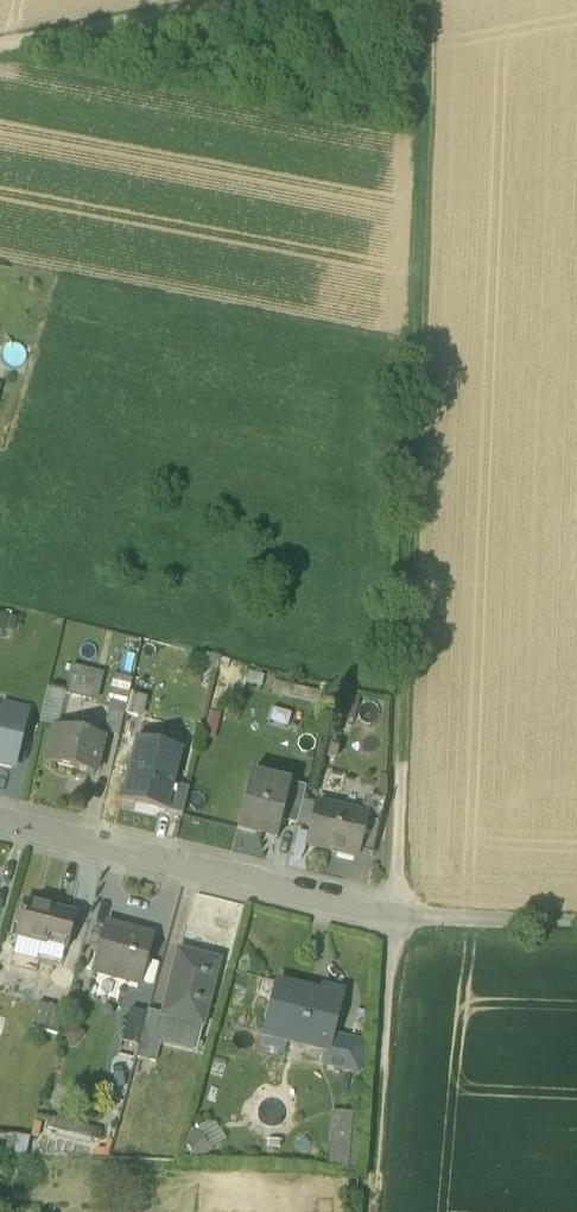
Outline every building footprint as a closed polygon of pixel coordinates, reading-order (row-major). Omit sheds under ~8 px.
[(193,650),(189,667),(216,674),(220,657),(193,650)] [(94,689),(68,682),(66,694),(91,701),(94,689)] [(57,727),(66,694),(47,689),(39,722),(54,726),(57,727)] [(150,700),(132,696),(126,722),(143,726),(150,700)] [(125,708),(109,704),(102,733),(119,737),(125,708)] [(0,760),(0,761),(0,765),(11,768),(25,711),(4,706),(2,716),(0,715),(0,760)] [(205,737),(217,737),(218,717),(206,716),(205,737)] [(57,727),(54,726),(45,763),(94,775),(102,738),(57,727)] [(180,756),(134,744),(120,801),(166,812),(173,785),(180,756)] [(290,784),(250,774),(237,829),(276,839),(281,821),(290,784)] [(306,788),(290,784),(281,821),(297,825),(306,788)] [(188,789),(173,785),(166,812),(182,816),(188,789)] [(385,801),(369,797),(364,816),(365,816),(357,853),(372,857),(385,801)] [(364,816),(317,805),(307,846),(356,858),(357,853),(365,816),(364,816)] [(75,916),(24,903),(15,936),(46,944),(48,937),(68,942),(75,916)] [(152,936),(106,924),(93,971),(139,983),(152,936)] [(217,962),(179,953),(164,1015),(164,1016),(167,1016),(160,1043),(194,1052),(217,962)] [(319,993),(277,983),(263,1036),(326,1052),(327,1052),(331,1036),(343,993),(321,987),(319,993)] [(64,1010),(38,1003),(31,1028),(57,1035),(64,1010)] [(147,1014),(130,1010),(122,1041),(135,1045),(138,1046),(147,1014)] [(164,1015),(147,1011),(147,1014),(138,1046),(135,1057),(155,1062),(160,1043),(167,1016),(164,1016),(164,1015)] [(348,1040),(331,1036),(327,1052),(326,1052),(323,1063),(341,1068),(348,1040)] [(364,1044),(348,1040),(341,1068),(357,1071),(364,1044)] [(135,1045),(122,1041),(119,1050),(133,1053),(135,1045)] [(355,1165),(357,1109),(330,1108),(328,1164),(355,1165)] [(100,1131),(50,1118),(47,1129),(97,1141),(100,1131)] [(24,1150),(24,1131),(0,1131),(0,1149),(24,1150)]
